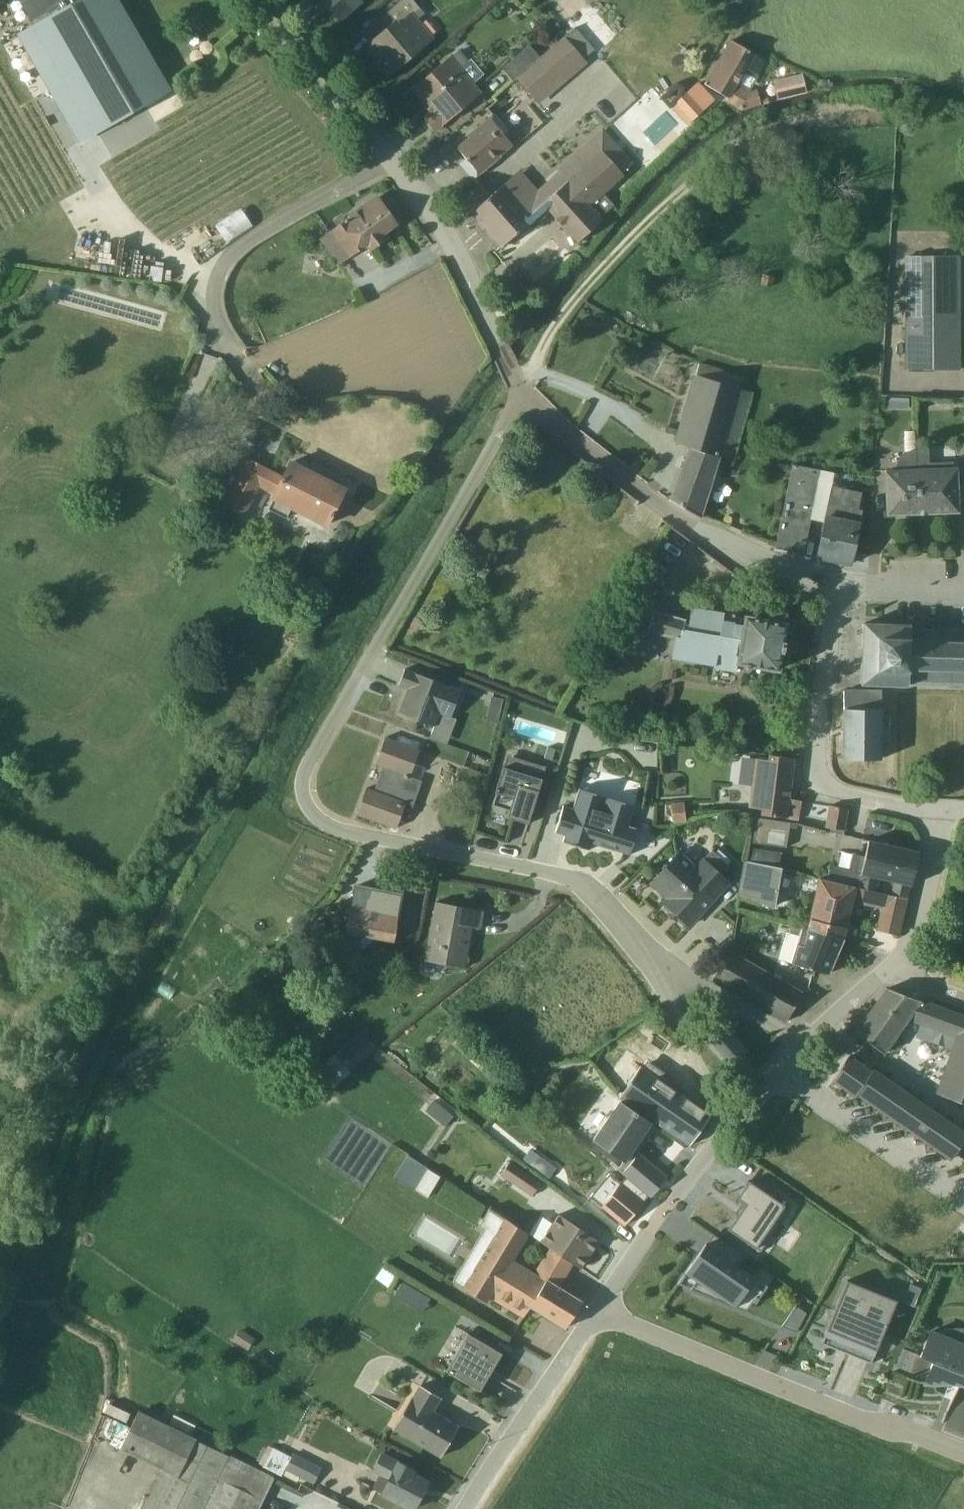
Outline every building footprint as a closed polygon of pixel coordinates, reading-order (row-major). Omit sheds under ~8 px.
[(32,28),(17,37),(78,144),(169,92),(116,0),(17,0),(32,28)] [(338,23),(364,0),(317,0),(338,23)] [(411,0),(400,0),(379,18),(387,29),(365,46),(375,58),(373,61),(386,76),(431,37),(416,19),(422,14),(411,0)] [(587,31),(591,27),(583,18),(514,77),(537,104),(585,63),(582,59),(598,45),(587,31)] [(729,41),(703,85),(726,98),(725,100),(739,109),(758,104),(754,91),(747,92),(764,61),(729,41)] [(537,57),(528,46),(501,68),(511,80),(537,57)] [(467,61),(457,50),(409,90),(427,112),(420,118),(434,132),(479,93),(459,68),(467,61)] [(771,80),(775,99),(805,92),(801,73),(771,80)] [(819,118),(821,131),(852,124),(850,111),(819,118)] [(507,131),(493,114),(465,136),(467,137),(455,147),(465,158),(458,164),(471,180),(499,156),(499,155),(510,146),(502,135),(507,131)] [(469,213),(499,247),(531,219),(529,217),(542,206),(575,243),(600,221),(598,218),(612,206),(598,191),(631,162),(601,128),(554,169),(556,171),(536,189),(519,170),(469,213)] [(318,239),(337,265),(365,247),(367,250),(383,238),(380,234),(393,224),(375,198),(318,239)] [(251,226),(239,208),(213,226),(225,243),(251,226)] [(958,257),(902,257),(903,370),(959,370),(958,257)] [(740,376),(698,361),(675,437),(673,442),(687,448),(667,500),(698,518),(740,376)] [(897,457),(894,463),(894,471),(882,471),(882,516),(957,514),(957,501),(963,500),(963,469),(950,470),(950,462),(926,462),(925,450),(913,451),(913,432),(901,432),(902,451),(897,457)] [(245,461),(240,470),(221,506),(242,515),(257,487),(270,494),(269,496),(272,498),(267,509),(285,519),(291,508),(324,525),(342,490),(288,462),(280,479),(245,461)] [(791,465),(772,547),(801,554),(808,519),(817,470),(791,465)] [(814,557),(848,564),(861,510),(856,509),(860,493),(829,486),(831,474),(817,470),(808,519),(822,522),(814,557)] [(631,604),(625,632),(645,638),(647,632),(672,640),(670,659),(712,666),(712,668),(734,672),(736,663),(775,670),(776,669),(783,625),(782,623),(742,615),(741,616),(739,627),(731,625),(732,614),(690,606),(689,606),(686,624),(684,623),(685,619),(684,619),(631,604)] [(860,623),(859,654),(858,685),(896,686),(905,686),(905,683),(963,684),(963,629),(908,628),(908,625),(860,623)] [(403,669),(397,685),(406,689),(397,712),(433,726),(437,714),(448,717),(458,690),(403,669)] [(878,692),(843,691),(841,759),(877,760),(878,692)] [(501,698),(490,695),(484,717),(495,720),(501,698)] [(409,776),(418,749),(383,737),(373,764),(380,766),(372,790),(364,788),(355,814),(394,828),(399,814),(407,817),(420,780),(409,776)] [(765,760),(753,758),(747,806),(759,809),(759,815),(796,820),(799,801),(787,798),(791,758),(766,754),(765,760)] [(544,766),(506,755),(493,792),(494,793),(490,805),(492,806),(493,801),(508,805),(505,817),(526,824),(544,766)] [(563,835),(561,842),(587,850),(589,843),(628,855),(636,829),(645,832),(648,825),(628,819),(632,806),(578,789),(571,811),(561,808),(553,832),(563,835)] [(670,804),(671,823),(684,822),(681,803),(670,804)] [(845,809),(827,805),(824,827),(842,830),(845,809)] [(756,818),(752,842),(783,846),(788,824),(756,818)] [(907,885),(909,885),(917,852),(916,852),(866,840),(862,856),(856,855),(855,855),(851,855),(848,870),(829,865),(825,880),(874,891),(877,879),(892,883),(889,895),(904,899),(907,885)] [(743,861),(756,864),(759,849),(745,846),(743,861)] [(687,927),(729,883),(720,874),(728,866),(710,850),(703,858),(702,857),(693,866),(680,853),(681,852),(679,849),(647,883),(663,898),(660,902),(664,905),(662,908),(667,912),(666,914),(676,922),(677,921),(683,927),(685,926),(687,927)] [(756,864),(743,861),(736,899),(772,905),(778,869),(756,864)] [(875,930),(895,934),(904,899),(817,878),(807,918),(808,918),(805,929),(840,938),(849,900),(880,907),(875,929),(875,930)] [(354,886),(344,932),(360,936),(358,948),(373,951),(376,939),(391,942),(399,895),(383,892),(382,899),(369,896),(370,889),(354,886)] [(434,902),(423,960),(463,968),(471,927),(478,928),(481,911),(434,902)] [(805,929),(789,925),(785,941),(783,941),(777,959),(789,963),(825,974),(840,938),(805,929)] [(800,993),(727,952),(711,979),(783,1022),(800,993)] [(885,988),(852,1032),(882,1054),(906,1020),(917,1025),(913,1036),(948,1049),(933,1092),(963,1103),(963,1017),(885,988)] [(727,1064),(734,1064),(740,1070),(748,1063),(742,1058),(743,1050),(721,1026),(705,1041),(727,1064)] [(315,1068),(330,1087),(349,1072),(348,1071),(375,1048),(363,1033),(336,1055),(334,1053),(315,1068)] [(963,1136),(963,1133),(870,1068),(868,1070),(847,1055),(830,1080),(853,1096),(855,1095),(947,1159),(963,1136)] [(687,1145),(709,1114),(640,1067),(617,1098),(687,1145)] [(451,1114),(431,1099),(423,1110),(443,1125),(451,1114)] [(607,1163),(648,1197),(665,1177),(636,1152),(655,1124),(618,1099),(590,1139),(621,1162),(618,1166),(610,1160),(607,1163)] [(414,1158),(395,1146),(389,1154),(408,1167),(400,1180),(424,1196),(425,1196),(439,1174),(414,1160),(414,1158)] [(509,1161),(499,1175),(529,1196),(539,1181),(509,1161)] [(623,1177),(600,1206),(623,1224),(642,1201),(647,1196),(623,1177)] [(725,1229),(758,1251),(787,1208),(746,1180),(734,1198),(743,1204),(725,1229)] [(563,1327),(580,1301),(557,1286),(571,1263),(547,1247),(531,1271),(511,1258),(526,1233),(488,1207),(477,1225),(482,1229),(450,1280),(457,1285),(485,1301),(489,1296),(521,1316),(528,1306),(563,1327)] [(596,1240),(555,1214),(550,1222),(538,1214),(527,1232),(538,1240),(579,1268),(596,1240)] [(695,1255),(676,1283),(744,1311),(751,1301),(753,1303),(765,1286),(736,1265),(743,1254),(710,1233),(695,1255)] [(894,1301),(894,1300),(844,1280),(819,1343),(869,1363),(894,1301)] [(963,1385),(963,1328),(949,1327),(934,1331),(928,1329),(918,1356),(930,1361),(922,1382),(935,1382),(946,1381),(957,1383),(963,1385)] [(500,1352),(465,1332),(443,1370),(477,1390),(500,1352)] [(418,1383),(391,1427),(438,1456),(456,1426),(432,1411),(440,1397),(418,1383)] [(274,1476),(137,1410),(128,1427),(120,1423),(114,1436),(122,1440),(118,1448),(160,1469),(141,1508),(257,1508),(274,1476)] [(271,1446),(261,1465),(295,1482),(298,1476),(312,1484),(320,1466),(292,1452),(290,1455),(271,1446)] [(381,1451),(370,1471),(377,1474),(370,1488),(409,1508),(412,1508),(428,1480),(412,1471),(413,1468),(381,1451)]
